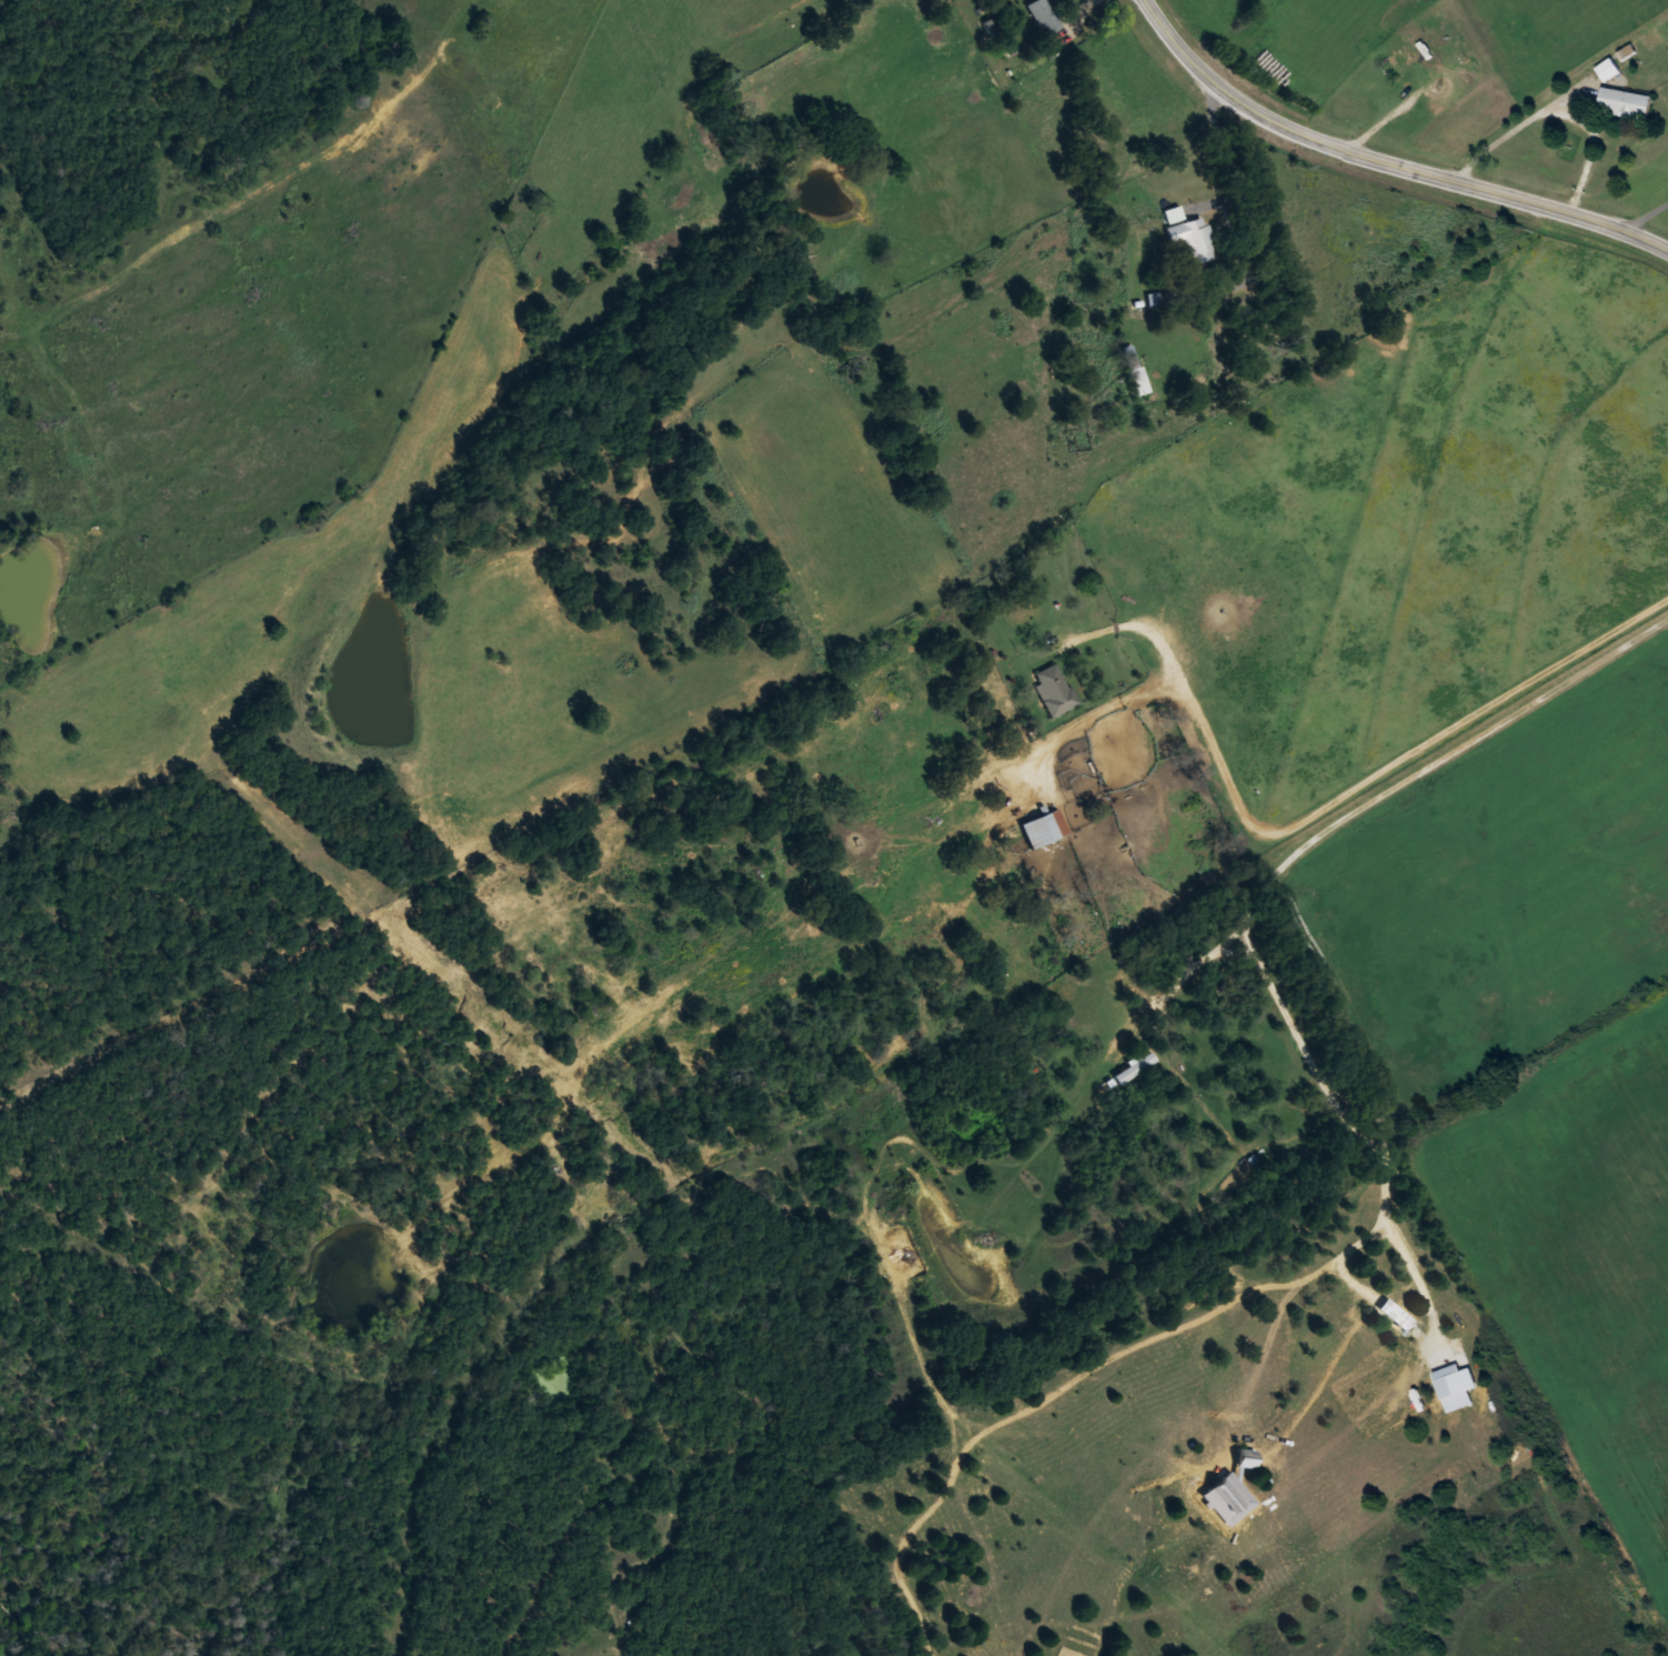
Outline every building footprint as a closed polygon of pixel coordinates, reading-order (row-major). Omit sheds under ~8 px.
[(1044,35),(1063,25),(1048,0),(1032,0),(1026,3),(1044,35)] [(1442,61),(1433,48),(1442,42),(1435,32),(1426,39),(1421,31),(1413,37),(1433,67),(1442,61)] [(1597,67),(1607,80),(1622,70),(1612,56),(1597,67)] [(1653,94),(1604,85),(1599,109),(1649,119),(1653,94)] [(1183,217),(1179,206),(1164,211),(1167,222),(1183,217)] [(1171,240),(1186,236),(1190,255),(1213,249),(1205,216),(1167,225),(1171,240)] [(1075,706),(1059,661),(1032,671),(1048,716),(1075,706)] [(1019,823),(1030,848),(1067,832),(1056,807),(1019,823)] [(1112,1074),(1118,1083),(1157,1060),(1151,1051),(1112,1074)] [(1384,1296),(1414,1340),(1423,1333),(1393,1290),(1384,1296)]
